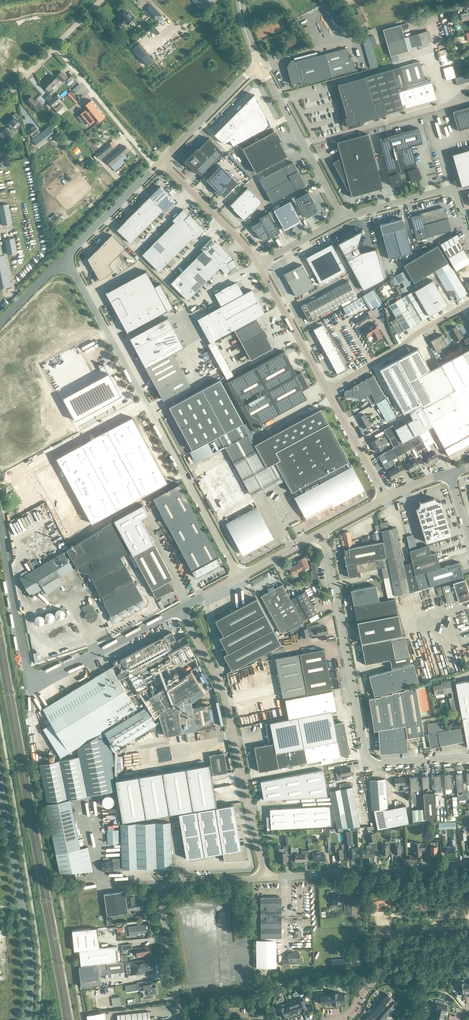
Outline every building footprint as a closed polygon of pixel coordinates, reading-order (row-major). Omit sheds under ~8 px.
[(202,11),(216,0),(193,0),(202,11)] [(359,14),(352,17),(356,26),(367,21),(359,7),(356,8),(359,14)] [(119,19),(117,22),(122,28),(125,25),(126,24),(128,25),(135,18),(129,12),(129,13),(124,9),(118,15),(121,18),(120,20),(119,19)] [(154,9),(149,15),(156,21),(161,16),(154,9)] [(460,14),(462,20),(468,18),(468,12),(460,14)] [(400,25),(383,30),(390,56),(408,51),(402,31),(404,31),(405,29),(408,28),(409,27),(408,24),(406,23),(400,25)] [(141,29),(133,37),(140,44),(147,35),(141,29)] [(306,46),(310,43),(304,34),(304,35),(302,32),(301,33),(298,29),(295,31),(298,35),(297,35),(299,40),(302,38),(306,46)] [(428,31),(409,36),(412,47),(431,41),(428,31)] [(289,49),(297,46),(294,38),(293,38),(286,41),(289,49)] [(145,65),(151,60),(137,44),(132,49),(145,65)] [(351,47),(345,48),(349,62),(355,61),(351,47)] [(289,67),(293,84),(300,82),(301,85),(332,77),(326,53),(295,62),(295,61),(291,61),(290,61),(288,66),(289,67)] [(437,56),(439,62),(451,59),(449,53),(437,56)] [(436,98),(434,91),(436,91),(435,86),(433,87),(430,79),(425,80),(419,61),(400,67),(365,77),(341,84),(341,83),(337,84),(339,91),(347,117),(346,118),(347,122),(349,127),(360,124),(360,122),(379,117),(386,115),(386,114),(403,109),(403,107),(402,105),(405,104),(406,107),(406,108),(436,100),(436,98)] [(57,78),(60,81),(61,80),(64,83),(68,78),(62,72),(57,76),(58,77),(57,78)] [(455,78),(457,85),(468,82),(468,74),(455,78)] [(59,81),(60,81),(57,78),(56,79),(52,76),(43,85),(49,91),(58,82),(59,82),(59,81)] [(48,95),(51,97),(61,86),(58,83),(48,95)] [(57,95),(49,102),(54,107),(59,113),(65,108),(60,102),(61,101),(61,100),(59,98),(57,95)] [(256,111),(261,109),(254,95),(247,103),(256,111)] [(32,96),(27,101),(33,107),(38,113),(45,106),(37,98),(35,100),(32,96)] [(86,109),(81,114),(90,125),(95,121),(93,119),(96,117),(99,122),(105,117),(91,100),(86,105),(90,110),(88,112),(86,109)] [(247,103),(243,107),(250,115),(256,111),(247,103)] [(255,119),(250,115),(243,107),(238,112),(249,123),(255,119)] [(453,112),(458,131),(468,128),(468,107),(453,112)] [(255,119),(265,114),(261,109),(256,111),(250,115),(255,119)] [(248,131),(254,127),(249,123),(238,112),(234,116),(248,131)] [(13,115),(6,122),(9,125),(8,125),(11,129),(12,128),(15,132),(22,125),(18,122),(19,121),(18,120),(17,119),(19,117),(16,114),(14,116),(13,116),(13,115)] [(255,119),(249,123),(254,127),(268,120),(265,114),(255,119)] [(247,131),(248,131),(234,116),(229,121),(242,134),(247,131)] [(247,131),(251,137),(271,126),(268,120),(254,127),(248,131),(247,131)] [(242,134),(229,121),(224,126),(236,137),(242,134)] [(34,125),(28,130),(31,133),(30,134),(33,138),(40,132),(38,129),(37,127),(37,128),(34,125)] [(53,133),(48,126),(48,127),(39,134),(44,141),(53,133)] [(224,126),(220,130),(230,140),(236,137),(224,126)] [(6,128),(2,132),(7,137),(11,133),(6,128)] [(399,173),(401,183),(411,180),(411,181),(420,178),(418,168),(417,168),(411,146),(422,143),(418,128),(388,136),(398,173),(399,173)] [(220,130),(215,135),(224,144),(230,140),(220,130)] [(287,156),(279,142),(282,141),(276,130),(274,131),(242,148),(256,173),(287,156)] [(230,140),(233,146),(251,137),(247,131),(242,134),(236,137),(230,140)] [(368,134),(337,142),(341,158),(333,162),(351,197),(362,191),(362,190),(373,187),(374,190),(383,188),(368,134)] [(388,136),(380,138),(390,176),(389,176),(391,186),(401,183),(399,173),(398,173),(388,136)] [(198,146),(183,161),(195,174),(196,172),(201,176),(224,153),(209,138),(199,148),(198,146)] [(110,143),(96,155),(101,160),(114,148),(113,148),(110,143)] [(112,167),(125,155),(130,151),(125,146),(107,161),(112,167)] [(462,187),(462,188),(468,186),(468,150),(452,155),(457,172),(457,173),(458,173),(462,187)] [(129,160),(125,155),(112,167),(115,171),(129,160)] [(284,167),(260,180),(272,203),(296,190),(305,185),(300,175),(299,175),(300,176),(299,176),(297,172),(298,172),(293,162),(284,167)] [(217,191),(216,192),(219,195),(220,194),(224,197),(238,183),(221,166),(207,180),(206,180),(217,191)] [(253,182),(251,177),(246,181),(238,169),(232,173),(236,179),(241,186),(245,184),(246,186),(253,182)] [(149,197),(156,203),(167,192),(164,189),(161,186),(152,196),(151,195),(149,197)] [(248,188),(230,205),(234,209),(245,220),(263,202),(248,188)] [(308,191),(296,198),(306,218),(315,213),(317,211),(317,209),(317,206),(308,191)] [(167,192),(156,203),(163,211),(165,213),(176,202),(167,193),(167,192)] [(149,197),(141,205),(148,212),(156,203),(149,197)] [(290,201),(273,210),(285,231),(302,221),(290,201)] [(163,211),(156,203),(148,212),(155,219),(163,211)] [(2,225),(12,223),(8,204),(0,205),(0,214),(2,225)] [(148,212),(141,205),(133,213),(140,220),(148,212)] [(420,214),(411,217),(417,240),(451,229),(448,218),(447,218),(446,216),(447,216),(447,215),(446,215),(444,208),(424,213),(423,212),(423,213),(421,214),(421,213),(420,213),(420,214)] [(189,215),(183,209),(172,220),(174,222),(142,255),(159,272),(192,239),(194,241),(205,230),(199,225),(199,224),(189,214),(189,215)] [(140,220),(147,227),(155,219),(148,212),(140,220)] [(133,213),(125,221),(132,228),(140,220),(133,213)] [(251,226),(253,230),(254,229),(262,239),(263,240),(264,240),(265,240),(269,236),(270,238),(279,233),(268,213),(259,218),(261,221),(251,226)] [(392,222),(380,225),(389,259),(412,253),(403,219),(392,223),(392,222)] [(147,227),(140,220),(132,228),(139,235),(147,227)] [(132,228),(125,221),(117,230),(123,236),(132,228)] [(139,235),(132,228),(123,236),(131,243),(139,235)] [(376,249),(361,253),(357,247),(362,230),(338,243),(345,256),(364,290),(384,279),(376,249)] [(468,263),(468,260),(466,254),(458,240),(460,239),(457,234),(440,244),(447,256),(451,262),(456,271),(468,263)] [(112,235),(88,259),(100,281),(113,271),(109,264),(125,248),(112,235)] [(8,254),(17,253),(14,238),(5,240),(8,254)] [(233,259),(230,256),(225,251),(226,251),(216,241),(215,241),(212,238),(201,249),(203,251),(198,256),(171,283),(188,300),(220,268),(226,274),(231,269),(231,270),(238,266),(234,259),(233,259)] [(414,283),(435,271),(447,263),(448,263),(438,245),(404,265),(414,283)] [(335,250),(309,262),(322,289),(348,277),(335,250)] [(1,288),(11,286),(5,256),(2,256),(0,257),(0,288),(1,288)] [(448,265),(447,263),(435,271),(436,272),(442,283),(453,302),(466,294),(451,268),(450,268),(448,265)] [(456,271),(462,282),(468,278),(468,263),(456,271)] [(290,270),(284,274),(287,280),(288,280),(293,289),(310,280),(302,265),(290,271),(290,270)] [(404,273),(399,275),(401,279),(403,283),(404,283),(406,286),(410,284),(404,273)] [(395,276),(391,278),(395,285),(399,283),(395,276)] [(149,277),(109,298),(130,338),(176,314),(163,289),(157,292),(149,277)] [(314,287),(310,280),(293,289),(296,297),(314,287)] [(448,305),(433,280),(414,290),(415,291),(429,316),(448,305)] [(305,304),(301,306),(305,314),(309,321),(309,322),(314,319),(313,319),(357,296),(348,281),(305,304)] [(235,329),(256,318),(265,313),(252,290),(244,294),(243,295),(236,283),(215,294),(221,306),(197,319),(210,343),(215,340),(234,330),(235,329)] [(400,293),(404,291),(400,284),(395,287),(399,294),(400,293)] [(382,302),(374,289),(343,307),(348,315),(367,303),(371,309),(382,302)] [(404,291),(400,293),(417,323),(428,316),(414,291),(406,295),(404,291)] [(400,293),(399,294),(388,300),(390,305),(389,306),(396,318),(390,321),(398,334),(417,323),(400,293)] [(367,311),(355,319),(359,326),(372,319),(367,311)] [(234,330),(251,360),(251,359),(272,348),(266,337),(267,336),(264,329),(262,330),(256,319),(256,318),(235,329),(234,330)] [(374,323),(364,330),(368,337),(372,335),(375,341),(382,337),(377,329),(378,328),(374,323)] [(323,326),(314,331),(320,342),(329,337),(323,326)] [(456,327),(450,330),(457,343),(458,342),(457,340),(464,337),(462,334),(463,332),(462,330),(460,330),(458,331),(456,327)] [(162,333),(135,348),(163,400),(190,386),(162,333)] [(434,346),(430,348),(438,362),(445,358),(440,349),(451,343),(447,336),(445,338),(443,335),(431,341),(434,346)] [(329,337),(320,342),(326,353),(335,348),(329,337)] [(234,375),(215,340),(210,343),(208,344),(227,379),(233,376),(234,375)] [(335,348),(326,353),(332,364),(341,359),(335,348)] [(463,353),(431,370),(419,348),(397,360),(421,405),(422,408),(449,393),(468,383),(468,364),(463,353)] [(284,351),(228,382),(255,432),(260,430),(257,426),(307,399),(302,390),(308,387),(301,372),(297,374),(284,351)] [(341,359),(332,364),(338,375),(347,370),(341,359)] [(404,414),(409,411),(414,408),(421,405),(397,360),(380,369),(381,371),(404,414)] [(109,373),(63,398),(75,421),(121,396),(109,373)] [(344,393),(347,398),(349,396),(358,398),(359,400),(360,400),(366,397),(367,396),(372,405),(376,403),(385,397),(373,375),(372,376),(372,377),(369,379),(368,378),(365,380),(365,381),(364,381),(363,381),(360,382),(360,384),(357,385),(356,385),(353,386),(353,388),(352,388),(350,388),(350,389),(349,390),(348,389),(344,392),(344,393)] [(219,436),(243,423),(220,380),(169,407),(193,451),(191,451),(197,461),(224,447),(224,446),(219,436)] [(449,393),(468,431),(468,383),(449,393)] [(414,408),(409,411),(413,419),(408,422),(415,436),(418,434),(427,429),(432,426),(448,456),(468,444),(468,431),(449,393),(422,408),(421,405),(414,408)] [(386,398),(377,403),(387,421),(396,416),(386,398)] [(321,409),(255,445),(267,467),(276,462),(306,516),(332,502),(333,504),(364,488),(321,409)] [(365,415),(358,418),(363,428),(370,424),(365,415)] [(132,417),(31,472),(67,537),(167,482),(132,417)] [(415,436),(408,422),(395,429),(397,434),(402,443),(410,439),(415,436)] [(252,439),(243,423),(219,436),(224,446),(224,447),(227,452),(252,439)] [(388,439),(397,434),(395,429),(393,425),(383,430),(386,436),(388,439)] [(430,450),(431,450),(429,445),(435,442),(432,438),(427,429),(418,434),(434,462),(439,459),(435,452),(432,453),(430,450)] [(397,434),(388,439),(384,441),(374,447),(376,452),(384,448),(383,445),(390,441),(393,448),(402,443),(397,434)] [(429,464),(434,462),(418,434),(415,436),(410,439),(415,447),(417,452),(423,448),(425,453),(426,452),(428,455),(425,457),(429,464)] [(383,439),(380,440),(379,438),(371,442),(374,447),(384,441),(383,439)] [(415,447),(410,439),(402,443),(401,443),(406,452),(414,448),(415,447)] [(406,452),(401,443),(392,448),(397,457),(406,452)] [(397,457),(392,448),(384,453),(388,462),(392,460),(397,457)] [(397,477),(391,466),(388,462),(384,453),(378,456),(386,469),(389,467),(391,470),(388,472),(392,479),(397,477)] [(409,458),(408,455),(406,453),(404,454),(407,460),(408,459),(409,463),(406,464),(411,472),(415,469),(409,458)] [(414,456),(409,458),(415,469),(420,467),(414,456)] [(394,468),(393,465),(391,466),(397,477),(402,474),(397,466),(394,468)] [(246,485),(250,497),(253,497),(260,494),(262,494),(262,490),(264,496),(286,488),(265,488),(262,489),(260,489),(260,484),(254,486),(253,483),(249,484),(248,484),(246,485)] [(180,484),(153,498),(196,577),(222,563),(180,484)] [(418,508),(416,509),(426,543),(451,535),(441,501),(440,502),(436,499),(435,498),(419,502),(420,504),(418,508)] [(114,521),(157,599),(174,590),(169,581),(173,579),(154,543),(144,525),(142,521),(141,519),(149,515),(143,505),(114,521)] [(257,506),(226,523),(243,555),(274,539),(257,506)] [(63,552),(20,578),(31,595),(44,587),(48,594),(65,583),(61,577),(74,569),(71,564),(74,562),(79,570),(89,573),(89,574),(88,575),(88,576),(88,578),(88,579),(89,580),(90,580),(91,581),(92,581),(93,581),(99,593),(99,595),(99,596),(99,597),(99,598),(100,599),(100,600),(101,601),(102,601),(104,601),(111,614),(110,616),(110,617),(110,619),(111,620),(112,621),(113,622),(114,622),(115,622),(116,622),(117,621),(118,621),(119,620),(120,619),(120,617),(120,616),(119,615),(118,614),(117,613),(119,612),(119,613),(119,614),(119,615),(120,616),(120,617),(121,617),(123,618),(125,617),(126,617),(127,616),(128,615),(128,614),(129,613),(128,612),(128,611),(128,610),(127,609),(126,608),(128,607),(127,608),(128,609),(128,610),(128,611),(129,611),(129,612),(131,613),(132,613),(133,613),(134,613),(135,612),(136,611),(137,610),(137,609),(137,608),(137,607),(137,606),(136,605),(135,604),(136,603),(136,604),(136,605),(137,606),(138,607),(139,608),(140,608),(142,608),(143,608),(144,607),(145,606),(146,605),(146,603),(146,602),(145,600),(145,599),(144,599),(143,599),(143,598),(135,584),(135,583),(132,579),(132,578),(125,564),(124,564),(120,557),(129,552),(111,522),(101,528),(79,542),(63,551),(63,552)] [(381,530),(389,529),(387,522),(380,523),(381,530)] [(396,527),(389,529),(381,530),(391,577),(395,595),(409,592),(406,577),(404,565),(396,527)] [(345,547),(346,547),(352,546),(349,532),(343,533),(344,538),(342,538),(344,547),(345,547)] [(410,550),(418,548),(413,534),(407,536),(410,550)] [(345,556),(347,565),(386,558),(383,542),(349,549),(349,548),(350,555),(345,556)] [(429,545),(418,548),(410,550),(412,563),(415,575),(426,572),(441,567),(436,552),(431,554),(429,545)] [(299,564),(290,568),(293,576),(299,573),(298,572),(302,570),(303,571),(309,567),(304,558),(298,561),(299,564)] [(390,577),(386,558),(347,565),(349,577),(358,576),(358,577),(361,576),(360,571),(376,568),(382,567),(384,578),(385,578),(390,577)] [(312,571),(310,571),(312,580),(318,579),(317,572),(315,561),(310,562),(312,571)] [(460,562),(441,567),(426,572),(430,586),(464,576),(460,562)] [(412,563),(404,565),(406,577),(410,577),(415,575),(412,563)] [(410,577),(406,577),(409,592),(410,593),(430,587),(430,586),(426,572),(415,575),(410,577)] [(395,597),(395,595),(391,577),(390,577),(385,578),(384,578),(383,579),(388,598),(395,597)] [(458,598),(459,602),(468,599),(468,593),(465,580),(453,583),(455,588),(458,598)] [(455,588),(453,589),(451,584),(443,587),(448,603),(457,601),(456,598),(458,598),(455,588)] [(282,585),(261,596),(281,633),(302,622),(302,621),(291,600),(282,585)] [(376,586),(351,591),(354,604),(378,599),(376,586)] [(297,597),(291,600),(302,621),(308,618),(309,618),(311,621),(319,617),(317,614),(305,591),(296,596),(297,597)] [(257,598),(215,620),(223,636),(219,638),(228,653),(224,655),(232,670),(281,644),(257,598)] [(395,599),(354,607),(361,643),(402,635),(395,599)] [(95,610),(94,609),(93,606),(88,605),(83,608),(84,611),(86,614),(85,617),(87,619),(89,620),(91,623),(96,620),(98,615),(95,610)] [(58,624),(67,624),(67,614),(58,614),(58,624)] [(49,616),(48,622),(39,620),(37,629),(46,631),(47,626),(56,628),(58,618),(49,616)] [(308,628),(301,630),(303,637),(309,636),(309,633),(317,631),(318,636),(327,634),(326,626),(317,628),(316,625),(307,626),(308,628)] [(48,630),(49,637),(58,635),(57,628),(48,630)] [(70,752),(105,730),(142,708),(139,703),(143,701),(137,691),(148,685),(141,671),(174,653),(170,644),(176,641),(172,632),(120,659),(122,661),(103,673),(100,674),(44,709),(52,723),(44,728),(61,757),(70,752)] [(147,644),(156,640),(154,635),(145,639),(147,644)] [(411,663),(409,656),(406,636),(362,644),(365,664),(390,660),(392,668),(411,663)] [(69,646),(60,648),(61,655),(70,653),(69,646)] [(185,647),(184,648),(188,657),(194,654),(191,647),(186,649),(185,647)] [(324,649),(275,658),(283,698),(332,688),(324,649)] [(179,651),(178,651),(182,661),(188,658),(184,650),(180,652),(179,651)] [(412,665),(368,677),(373,697),(418,684),(412,665)] [(159,715),(161,713),(177,704),(189,697),(191,701),(204,693),(202,689),(202,688),(191,671),(151,696),(149,698),(159,715)] [(209,682),(203,671),(199,673),(201,676),(204,682),(206,684),(209,682)] [(468,681),(456,683),(455,678),(454,678),(455,682),(450,683),(445,683),(445,684),(433,686),(434,691),(434,692),(435,695),(440,694),(440,698),(445,697),(444,693),(452,692),(453,698),(450,698),(453,713),(461,712),(462,720),(468,718),(468,688),(468,681)] [(381,696),(369,698),(374,730),(378,730),(380,729),(383,744),(380,744),(381,748),(382,748),(382,749),(384,751),(405,749),(403,738),(406,738),(423,735),(424,735),(416,687),(415,687),(404,689),(404,690),(392,692),(392,693),(381,695),(381,696)] [(322,763),(331,761),(331,758),(340,756),(340,755),(341,754),(341,756),(349,755),(347,745),(347,744),(348,744),(344,723),(343,722),(334,724),(332,711),(336,710),(333,690),(285,700),(289,719),(270,723),(274,743),(254,747),(258,772),(278,768),(321,760),(322,763)] [(182,733),(196,730),(192,707),(191,701),(189,697),(177,704),(182,733)] [(161,713),(159,715),(165,736),(166,735),(182,733),(177,704),(161,713)] [(208,704),(192,707),(196,730),(212,727),(208,704)] [(142,708),(105,730),(116,750),(150,730),(151,732),(159,727),(157,724),(156,724),(146,706),(142,708)] [(466,741),(464,727),(445,731),(443,721),(427,724),(429,734),(428,734),(431,748),(466,741)] [(47,803),(46,803),(60,872),(92,871),(88,847),(80,848),(70,799),(116,790),(111,765),(114,765),(109,742),(106,742),(104,732),(77,748),(79,756),(40,764),(47,803)] [(224,753),(210,756),(213,775),(228,772),(224,753)] [(116,781),(123,822),(216,806),(209,765),(116,781)] [(340,769),(340,772),(336,773),(337,779),(342,778),(341,776),(351,774),(350,767),(340,769)] [(323,770),(261,782),(264,800),(328,797),(323,770)] [(468,797),(467,786),(463,786),(462,774),(456,774),(458,800),(468,799),(468,797)] [(416,777),(409,777),(410,791),(419,791),(418,782),(416,782),(416,777)] [(405,778),(395,778),(395,786),(403,785),(403,789),(409,788),(409,782),(405,782),(405,778)] [(386,779),(370,780),(372,810),(373,810),(388,809),(386,779)] [(357,810),(353,787),(350,787),(340,789),(345,813),(357,810)] [(345,813),(340,789),(330,791),(335,814),(345,813)] [(424,809),(425,819),(436,819),(435,793),(423,794),(424,809)] [(104,800),(105,812),(116,812),(116,799),(104,800)] [(186,859),(223,853),(224,861),(247,860),(244,842),(243,842),(244,844),(241,844),(234,805),(179,814),(186,859)] [(270,809),(271,829),(331,825),(330,805),(270,809)] [(377,830),(409,823),(405,805),(388,809),(373,810),(377,830)] [(425,820),(425,819),(424,809),(413,810),(414,821),(425,820)] [(358,817),(357,810),(345,813),(335,814),(335,815),(336,821),(358,817)] [(360,826),(358,817),(336,821),(337,828),(338,828),(342,827),(343,827),(360,826)] [(121,824),(121,830),(121,838),(121,843),(122,869),(137,868),(157,868),(172,867),(171,822),(136,823),(121,824)] [(108,844),(119,844),(118,830),(107,830),(108,844)] [(345,844),(345,848),(345,850),(349,850),(349,858),(356,857),(355,847),(353,848),(351,847),(350,831),(344,832),(345,844)] [(371,844),(372,849),(363,849),(363,857),(374,857),(374,850),(377,850),(377,844),(376,844),(377,844),(375,832),(368,834),(369,845),(371,844)] [(391,847),(391,841),(390,839),(389,839),(389,841),(385,841),(386,844),(382,844),(382,855),(389,855),(388,847),(391,847)] [(446,849),(444,849),(444,853),(455,852),(455,840),(450,840),(451,846),(446,847),(446,849)] [(396,841),(391,841),(391,847),(394,847),(394,854),(401,854),(400,843),(396,844),(396,841)] [(438,842),(430,842),(431,856),(435,855),(435,854),(437,854),(437,850),(438,849),(438,842)] [(413,853),(414,853),(414,856),(419,856),(421,856),(421,851),(421,850),(425,850),(425,843),(421,843),(414,843),(414,849),(413,849),(412,850),(412,852),(413,853)] [(338,844),(332,845),(332,851),(336,851),(337,859),(336,859),(344,859),(342,849),(340,849),(339,848),(338,844)] [(284,853),(279,853),(280,863),(287,862),(287,855),(291,855),(290,847),(283,847),(284,853)] [(302,854),(295,854),(295,862),(305,861),(305,856),(309,856),(309,850),(302,850),(302,854)] [(324,853),(313,854),(313,861),(325,861),(324,853)] [(113,861),(102,862),(102,871),(113,870),(113,869),(120,869),(120,859),(113,859),(113,861)] [(125,891),(104,894),(107,916),(128,913),(125,891)] [(370,896),(371,901),(374,912),(393,907),(390,896),(388,891),(370,896)] [(343,894),(332,894),(333,904),(334,904),(334,905),(335,906),(337,906),(338,905),(338,903),(344,903),(345,910),(346,910),(346,912),(346,915),(352,915),(352,910),(352,901),(347,901),(347,892),(343,893),(343,894)] [(282,897),(261,897),(261,938),(282,937),(282,929),(282,917),(282,897)] [(134,898),(127,899),(129,909),(133,908),(133,910),(135,909),(137,910),(140,910),(141,908),(144,908),(143,900),(134,902),(134,898)] [(146,924),(129,926),(130,936),(139,935),(138,932),(142,932),(142,933),(147,933),(146,924)] [(93,928),(85,929),(72,930),(74,951),(79,950),(99,948),(97,928),(93,928)] [(261,940),(259,940),(256,940),(256,968),(258,968),(276,968),(276,938),(261,938),(261,940)] [(115,946),(99,948),(79,950),(81,965),(117,961),(115,946)] [(150,946),(135,948),(136,952),(137,952),(137,957),(150,955),(149,950),(150,949),(150,946)] [(382,948),(376,946),(375,946),(372,958),(379,959),(380,954),(382,948)] [(288,959),(282,959),(283,966),(289,966),(289,964),(301,963),(302,963),(303,962),(303,958),(302,957),(301,957),(300,957),(300,952),(288,953),(288,959)] [(350,960),(332,961),(333,969),(351,967),(350,960)] [(152,961),(134,964),(135,974),(145,973),(144,970),(153,969),(152,961)] [(123,962),(118,962),(107,964),(107,963),(79,967),(81,987),(101,985),(100,976),(101,974),(124,972),(123,962)] [(458,980),(458,982),(455,982),(455,984),(458,984),(459,992),(465,991),(464,980),(458,980)] [(139,991),(143,990),(144,995),(144,999),(153,997),(153,994),(157,993),(156,985),(152,986),(152,982),(145,983),(145,981),(137,982),(137,983),(138,986),(139,990),(139,991)] [(139,990),(138,986),(137,983),(126,985),(126,990),(129,989),(129,991),(139,990)] [(134,991),(134,994),(102,997),(102,1000),(113,999),(113,1001),(123,1000),(125,999),(125,1005),(130,1004),(130,1005),(135,1004),(135,1007),(140,1007),(138,991),(134,991)] [(332,1004),(339,1004),(339,1003),(344,1002),(344,1000),(346,1000),(346,995),(344,995),(344,993),(338,993),(338,992),(332,993),(332,994),(320,994),(320,996),(318,996),(318,997),(319,1002),(321,1002),(321,1004),(332,1003),(332,1004)] [(384,994),(380,999),(385,1004),(390,1000),(384,994)] [(298,999),(302,1010),(307,1008),(303,998),(298,1000),(298,999)] [(298,999),(293,1001),(297,1011),(302,1010),(298,999)] [(380,999),(375,1004),(380,1009),(385,1004),(380,999)] [(436,999),(434,1008),(445,1011),(446,1005),(441,1004),(442,1001),(436,999)] [(390,1000),(385,1004),(390,1010),(395,1005),(390,1000)] [(293,1001),(288,1003),(292,1013),(297,1011),(293,1001)] [(283,1004),(287,1015),(292,1013),(288,1003),(288,1004),(288,1005),(284,1007),(283,1004)] [(283,1004),(278,1006),(282,1017),(287,1015),(283,1004)] [(375,1004),(370,1008),(375,1014),(380,1009),(375,1004)] [(385,1004),(380,1009),(386,1014),(390,1010),(385,1004)] [(370,1008),(365,1013),(371,1019),(375,1014),(370,1008)] [(380,1009),(375,1014),(381,1019),(386,1014),(380,1009)] [(127,1014),(128,1019),(151,1019),(150,1011),(127,1014)]
